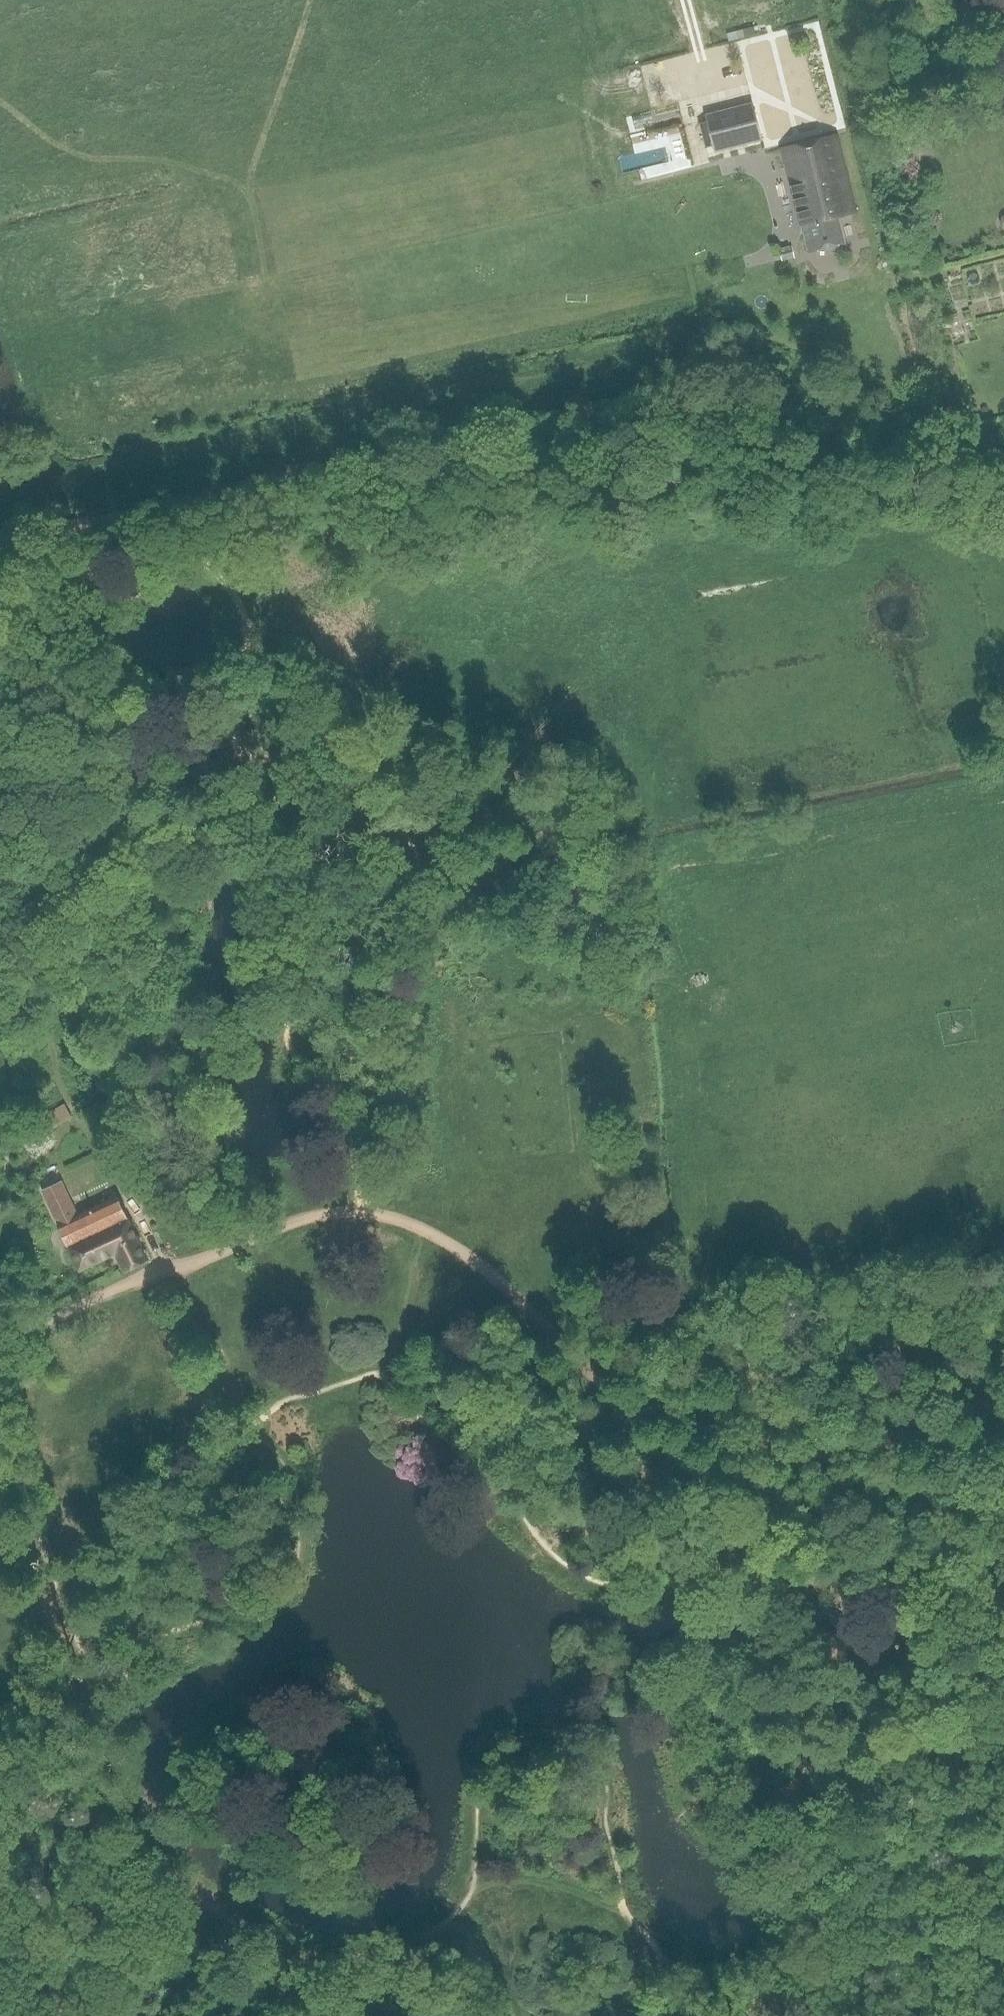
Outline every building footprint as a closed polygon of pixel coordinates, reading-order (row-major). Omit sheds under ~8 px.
[(714,152),(762,140),(753,104),(705,116),(714,152)] [(835,135),(782,148),(797,208),(805,238),(809,253),(844,244),(838,218),(855,214),(835,135)] [(791,246),(779,249),(782,261),(794,258),(791,246)] [(66,1105),(47,1114),(52,1125),(72,1116),(66,1105)] [(134,1236),(116,1197),(77,1215),(61,1181),(44,1189),(66,1236),(81,1268),(117,1251),(125,1269),(145,1259),(134,1236)]
